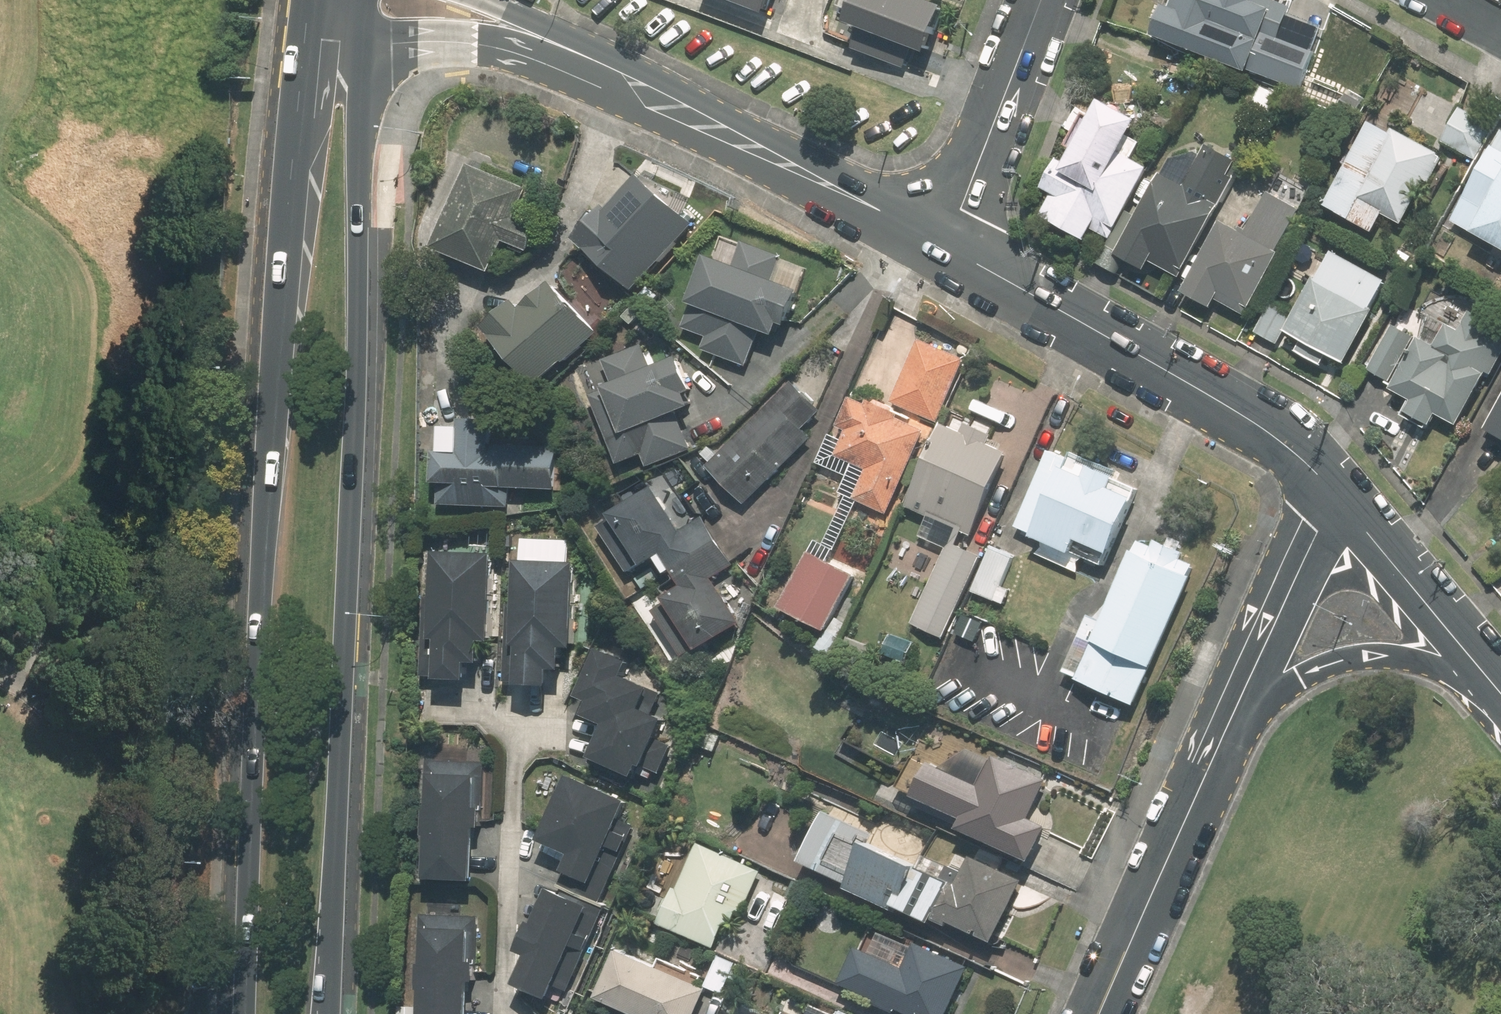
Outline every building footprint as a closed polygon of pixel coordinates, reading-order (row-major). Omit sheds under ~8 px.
[(772,16),(778,0),(727,0),(772,16)] [(925,0),(864,0),(853,28),(932,57),(950,9),(925,0)] [(1155,38),(1247,74),(1249,70),(1299,90),(1322,29),(1272,9),(1271,12),(1253,5),(1254,0),(1177,0),(1173,10),(1166,8),(1155,38)] [(1350,91),(1341,107),(1356,117),(1366,99),(1350,91)] [(1110,236),(1149,166),(1133,158),(1141,142),(1127,134),(1136,118),(1100,98),(1066,160),(1059,157),(1043,186),(1054,193),(1043,215),(1086,238),(1092,227),(1110,236)] [(1445,142),(1478,160),(1497,127),(1464,108),(1445,142)] [(1372,125),(1327,206),(1374,232),(1384,214),(1403,224),(1428,180),(1431,182),(1443,159),(1438,157),(1439,154),(1395,130),(1392,136),(1372,125)] [(1222,204),(1244,163),(1210,144),(1187,185),(1162,172),(1137,216),(1128,210),(1099,262),(1121,274),(1130,259),(1146,268),(1151,259),(1179,274),(1218,202),(1222,204)] [(1496,148),(1455,222),(1500,247),(1500,151),(1496,148)] [(527,248),(537,225),(511,215),(522,187),(465,163),(429,247),(488,271),(501,238),(527,248)] [(687,233),(638,189),(612,217),(605,210),(576,241),(633,292),(661,262),(664,265),(690,236),(687,233)] [(1221,221),(1182,291),(1209,306),(1215,297),(1244,313),(1278,252),(1275,251),(1298,209),(1268,191),(1244,234),(1221,221)] [(707,257),(689,304),(693,305),(684,329),(708,337),(703,349),(748,366),(762,331),(773,335),(774,331),(781,333),(783,326),(788,328),(800,295),(789,291),(790,288),(773,282),(782,259),(742,245),(734,267),(707,257)] [(1386,282),(1334,252),(1318,280),(1315,279),(1295,316),(1274,304),(1257,333),(1282,347),(1290,333),(1305,341),(1299,352),(1323,366),(1329,355),(1345,364),(1375,312),(1370,309),(1386,282)] [(593,335),(551,289),(522,315),(514,306),(484,333),(534,389),(561,364),(564,367),(597,338),(593,335)] [(642,318),(634,310),(623,322),(632,330),(642,318)] [(1370,371),(1389,381),(1387,384),(1394,388),(1393,390),(1413,400),(1407,413),(1432,427),(1438,416),(1459,426),(1488,374),(1493,376),(1500,362),(1500,344),(1490,338),(1495,327),(1472,315),(1462,334),(1444,324),(1433,345),(1395,325),(1370,371)] [(906,345),(879,333),(860,375),(906,396),(922,360),(903,352),(906,345)] [(601,394),(590,398),(619,468),(643,457),(649,470),(692,452),(676,414),(694,406),(675,360),(650,370),(641,348),(604,363),(612,384),(600,389),(601,394)] [(817,411),(789,382),(703,467),(741,504),(807,439),(799,430),(817,411)] [(923,430),(849,397),(836,426),(847,431),(836,456),(867,470),(854,500),(886,514),(923,430)] [(1485,428),(1500,438),(1500,399),(1485,428)] [(554,489),(555,448),(486,445),(487,420),(458,419),(456,451),(430,450),(428,482),(437,482),(436,504),(508,507),(508,488),(554,489)] [(992,436),(966,424),(961,434),(942,426),(907,507),(970,535),(1006,454),(987,446),(992,436)] [(1110,550),(1135,494),(1138,485),(1115,475),(1115,474),(1055,447),(1021,524),(1035,530),(1034,533),(1072,550),(1074,547),(1106,561),(1110,550)] [(678,534),(648,487),(605,516),(608,520),(595,529),(624,573),(637,565),(638,566),(657,554),(679,587),(659,600),(663,606),(651,614),(680,657),(691,649),(693,652),(736,624),(708,582),(732,567),(701,519),(678,534)] [(1189,552),(1162,539),(1159,547),(1146,541),(1141,553),(1137,552),(1106,621),(1095,616),(1070,673),(1139,704),(1201,565),(1186,558),(1189,552)] [(943,639),(980,559),(950,544),(912,625),(943,639)] [(1015,559),(991,549),(973,591),(1005,605),(1011,591),(1002,587),(1015,559)] [(444,677),(479,680),(480,664),(490,664),(492,644),(500,644),(505,555),(442,551),(437,641),(446,641),(444,677)] [(807,553),(777,607),(822,632),(852,578),(807,553)] [(588,558),(526,555),(521,639),(530,640),(527,683),(560,685),(561,669),(570,670),(572,646),(583,647),(588,558)] [(909,644),(887,634),(880,651),(901,661),(909,644)] [(641,657),(614,643),(590,691),(600,696),(594,709),(615,720),(599,752),(642,774),(646,766),(663,774),(676,746),(666,741),(676,721),(657,712),(666,694),(631,676),(641,657)] [(1043,769),(996,749),(992,759),(991,759),(989,762),(967,752),(937,771),(927,767),(910,807),(960,829),(957,834),(1028,865),(1044,829),(1026,822),(1044,782),(1039,780),(1043,769)] [(427,761),(426,791),(438,792),(436,877),(488,878),(491,763),(427,761)] [(640,833),(624,826),(638,797),(581,770),(548,838),(582,854),(577,865),(569,882),(608,900),(640,833)] [(970,858),(964,872),(924,855),(920,863),(917,862),(915,866),(870,845),(874,834),(825,813),(801,866),(849,887),(847,893),(894,914),(896,910),(934,927),(936,923),(946,928),(948,925),(993,945),(1020,881),(970,858)] [(743,914),(762,872),(700,845),(679,891),(673,888),(657,924),(714,949),(725,925),(730,927),(737,911),(743,914)] [(610,908),(563,886),(546,921),(539,918),(526,944),(535,949),(520,980),(559,998),(566,984),(571,987),(610,908)] [(781,886),(771,908),(786,915),(796,892),(781,886)] [(478,978),(484,979),(486,913),(427,911),(426,946),(431,946),(428,1013),(477,1013),(478,978)] [(915,945),(907,962),(897,958),(893,965),(855,948),(838,985),(860,994),(857,999),(891,1013),(894,1013),(896,1010),(905,1013),(945,1013),(966,967),(915,945)] [(595,999),(628,1013),(695,1013),(705,991),(616,951),(595,999)] [(719,957),(706,988),(723,995),(737,965),(719,957)] [(730,1013),(760,1013),(735,1003),(730,1013)]
